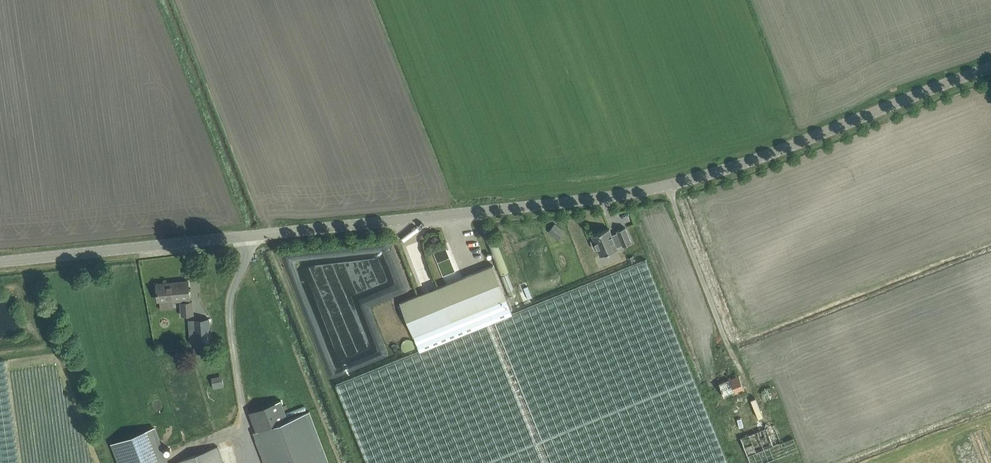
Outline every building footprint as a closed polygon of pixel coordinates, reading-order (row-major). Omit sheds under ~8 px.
[(554,223),(549,232),(559,239),(565,229),(554,223)] [(632,242),(626,227),(617,231),(617,232),(612,235),(610,228),(592,236),(593,240),(591,241),(594,249),(597,248),(600,255),(618,247),(622,245),(623,246),(632,242)] [(435,249),(439,261),(450,258),(447,246),(435,249)] [(665,307),(653,278),(650,268),(646,259),(513,313),(493,265),(401,302),(420,350),(337,384),(368,462),(728,462),(704,406),(665,307)] [(190,301),(188,281),(173,282),(173,284),(157,285),(159,300),(160,300),(161,309),(173,308),(172,299),(174,298),(174,300),(181,300),(182,315),(194,314),(192,301),(190,301)] [(208,326),(194,327),(195,347),(195,348),(196,351),(211,351),(210,347),(210,345),(209,326),(208,326)] [(5,360),(0,360),(0,462),(19,462),(5,360)] [(223,375),(212,377),(214,388),(225,386),(223,375)] [(739,375),(719,383),(725,397),(732,394),(745,389),(739,375)] [(763,401),(774,396),(770,387),(759,391),(763,401)] [(281,399),(249,411),(255,429),(252,431),(265,462),(327,462),(307,410),(288,417),(281,399)] [(737,462),(764,462),(799,450),(794,437),(781,442),(774,425),(741,437),(740,435),(731,439),(728,440),(737,462)] [(155,428),(112,444),(119,462),(168,462),(155,428)] [(218,446),(205,451),(197,454),(174,462),(224,462),(218,446)]
